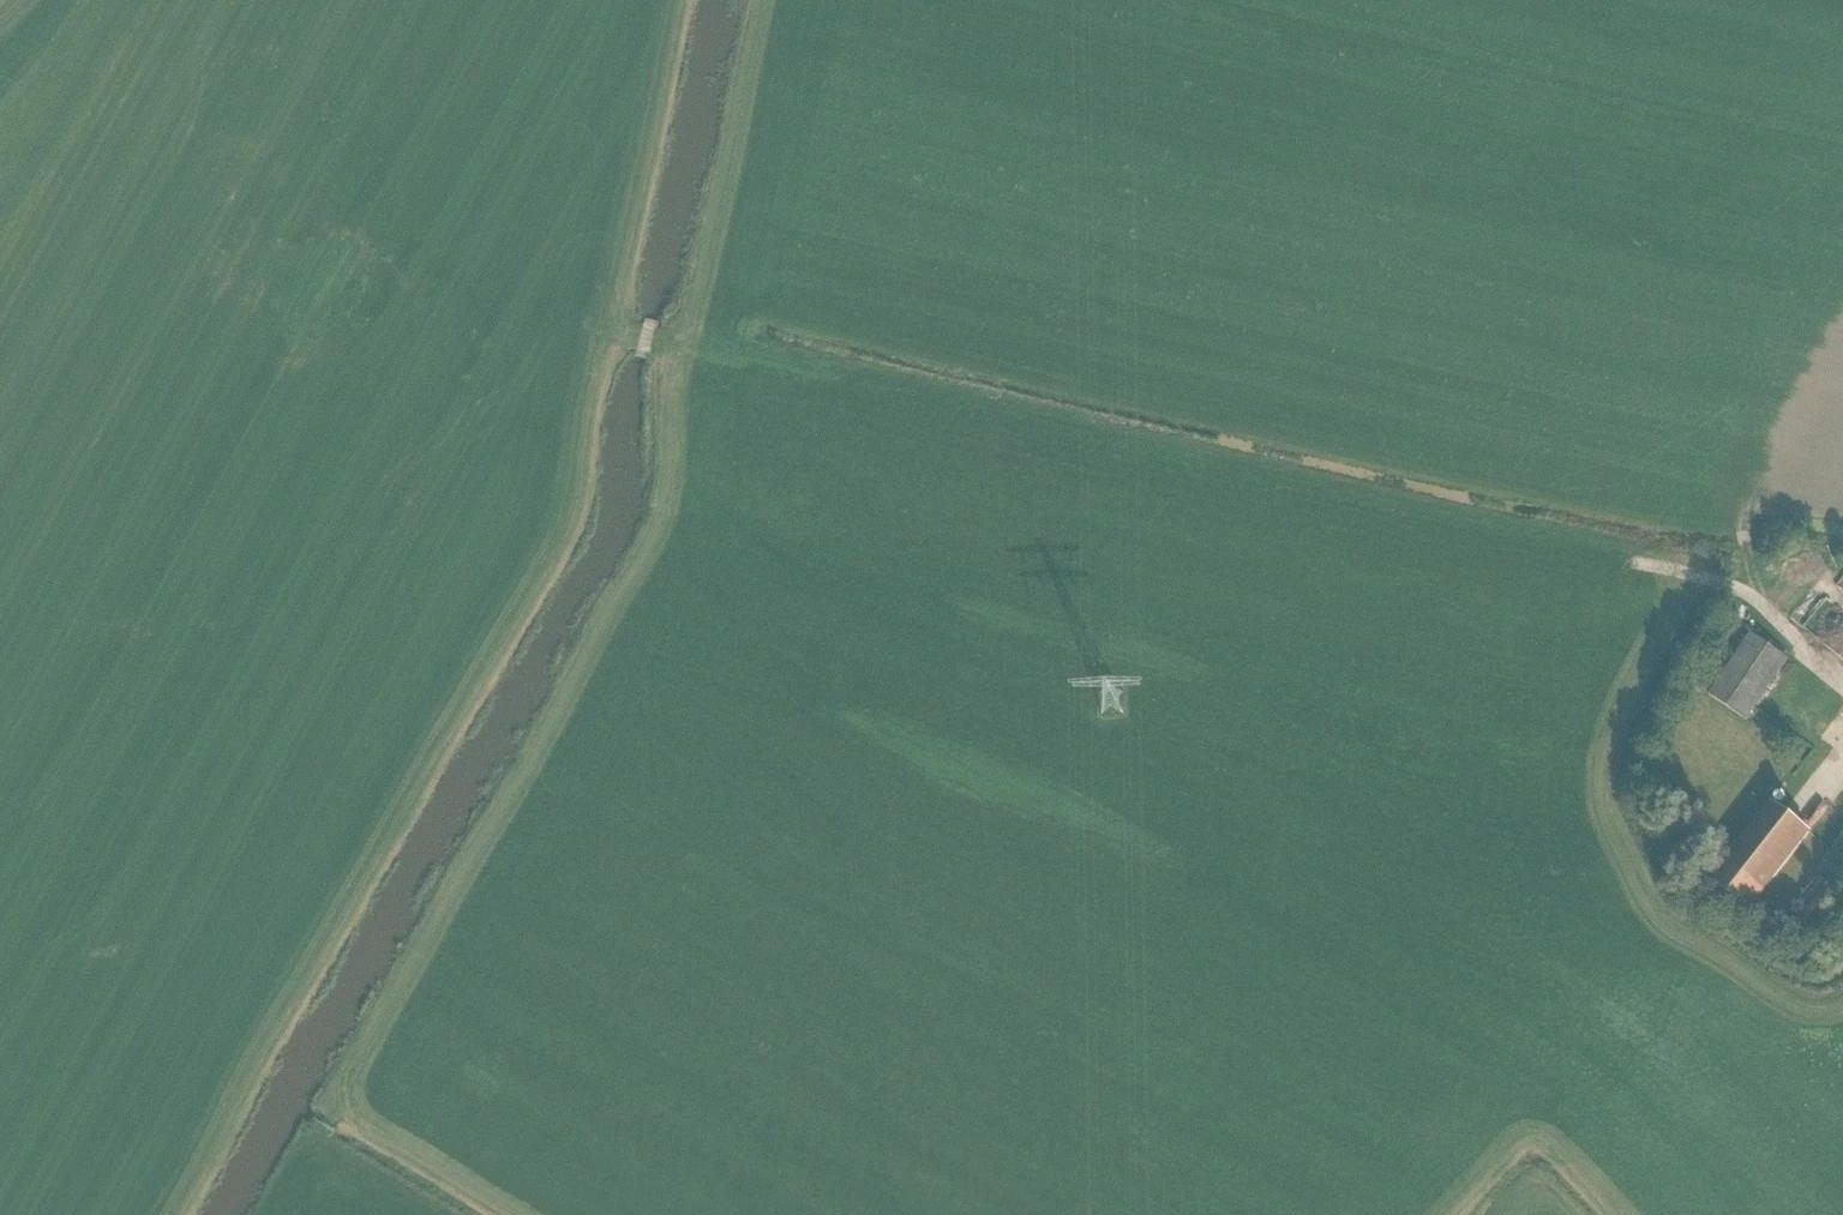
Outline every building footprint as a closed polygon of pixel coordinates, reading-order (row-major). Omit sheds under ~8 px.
[(1805,622),(1842,652),(1842,591),(1833,603),(1824,597),(1805,622)] [(1709,695),(1746,720),(1787,659),(1750,634),(1709,695)] [(1710,880),(1748,911),(1809,833),(1770,802),(1710,880)]
